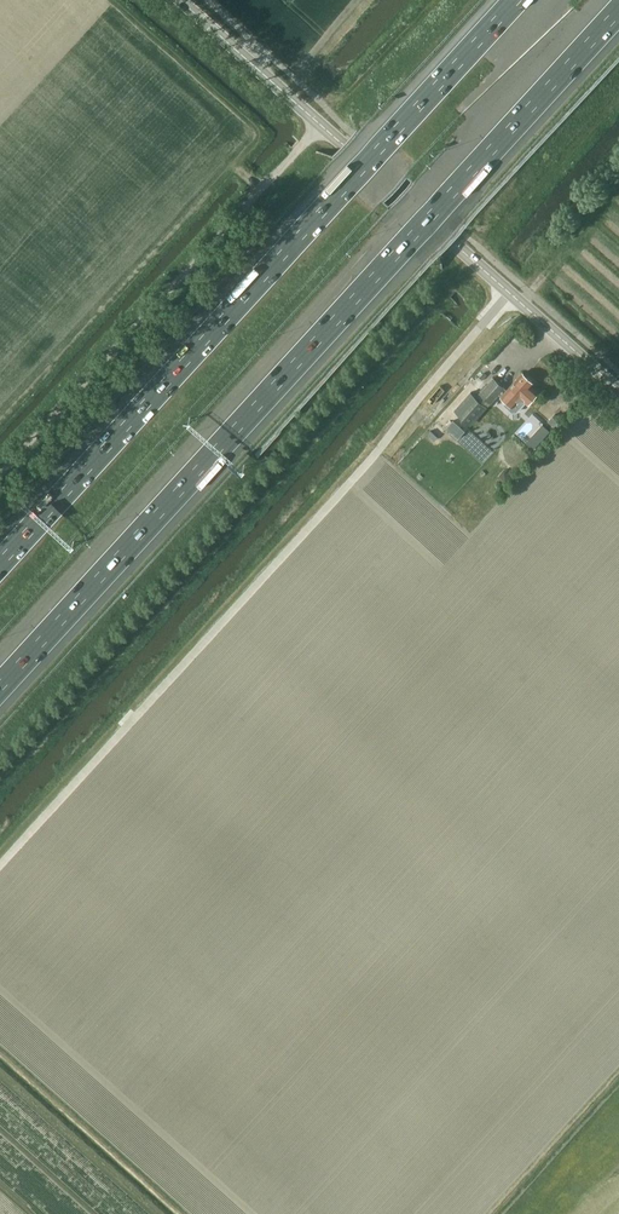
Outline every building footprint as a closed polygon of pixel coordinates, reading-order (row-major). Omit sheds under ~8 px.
[(293,136),(292,138),(297,142),(294,144),(292,147),(288,143),(286,145),(292,151),(300,141),(293,136)] [(466,302),(467,301),(456,291),(448,298),(459,308),(460,307),(451,298),(454,296),(456,293),(466,302)] [(523,372),(507,389),(493,377),(480,391),(492,402),(499,394),(502,396),(507,401),(504,404),(513,411),(517,411),(526,401),(528,403),(538,392),(531,386),(534,382),(523,372)] [(483,403),(470,391),(454,410),(466,421),(483,403)] [(552,428),(556,422),(553,419),(548,425),(552,428)] [(464,432),(453,422),(448,427),(459,437),(464,432)]
